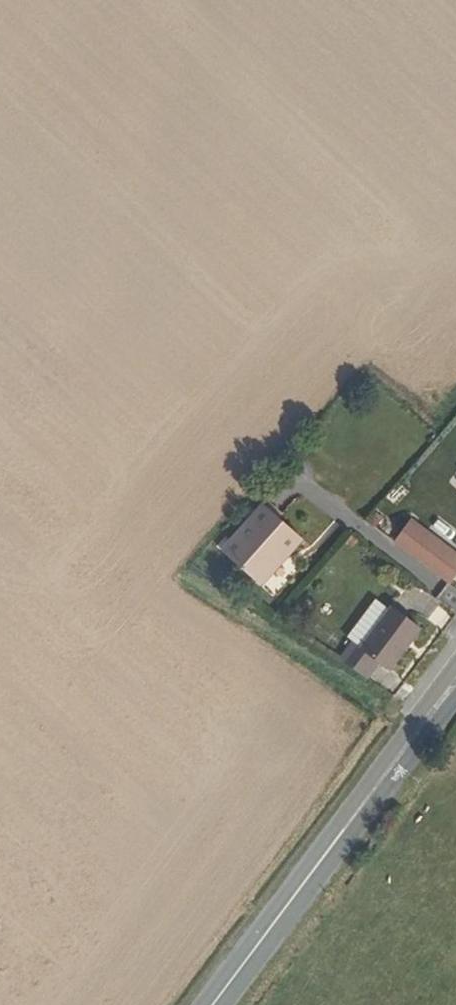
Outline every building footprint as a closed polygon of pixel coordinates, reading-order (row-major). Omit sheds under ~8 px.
[(446,412),(454,422),(455,420),(455,401),(446,412)] [(253,587),(293,537),(253,503),(214,553),(253,587)] [(443,586),(455,571),(455,561),(403,520),(385,543),(443,586)] [(332,662),(362,681),(375,663),(385,673),(418,628),(385,602),(355,645),(343,643),(332,662)]
